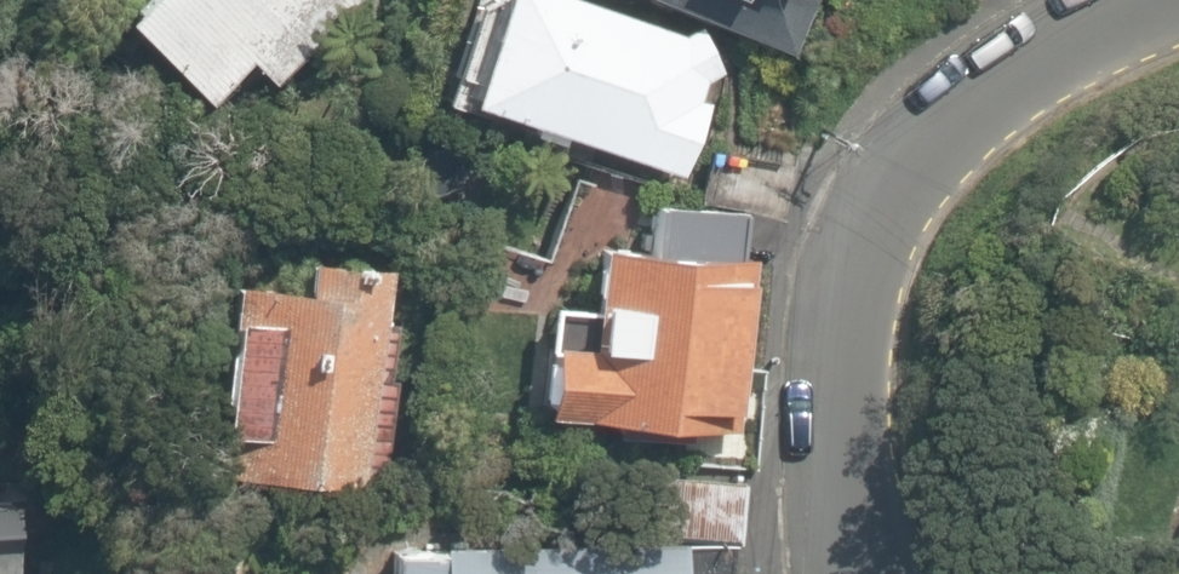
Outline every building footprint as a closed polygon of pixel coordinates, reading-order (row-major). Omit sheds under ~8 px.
[(118,13),(205,101),(252,54),(275,77),(353,0),(131,0),(118,13)] [(592,0),(479,0),(448,88),(674,166),(700,92),(688,88),(691,72),(708,60),(687,19),(667,26),(592,0)] [(791,57),(814,0),(650,0),(791,57)] [(567,299),(529,295),(520,399),(686,413),(688,392),(724,396),(737,243),(573,229),(567,299)] [(281,273),(211,267),(201,464),(357,475),(377,262),(286,252),(281,273)] [(14,491),(0,491),(0,573),(15,573),(14,491)] [(362,539),(361,573),(675,573),(676,535),(413,527),(413,541),(362,539)]
